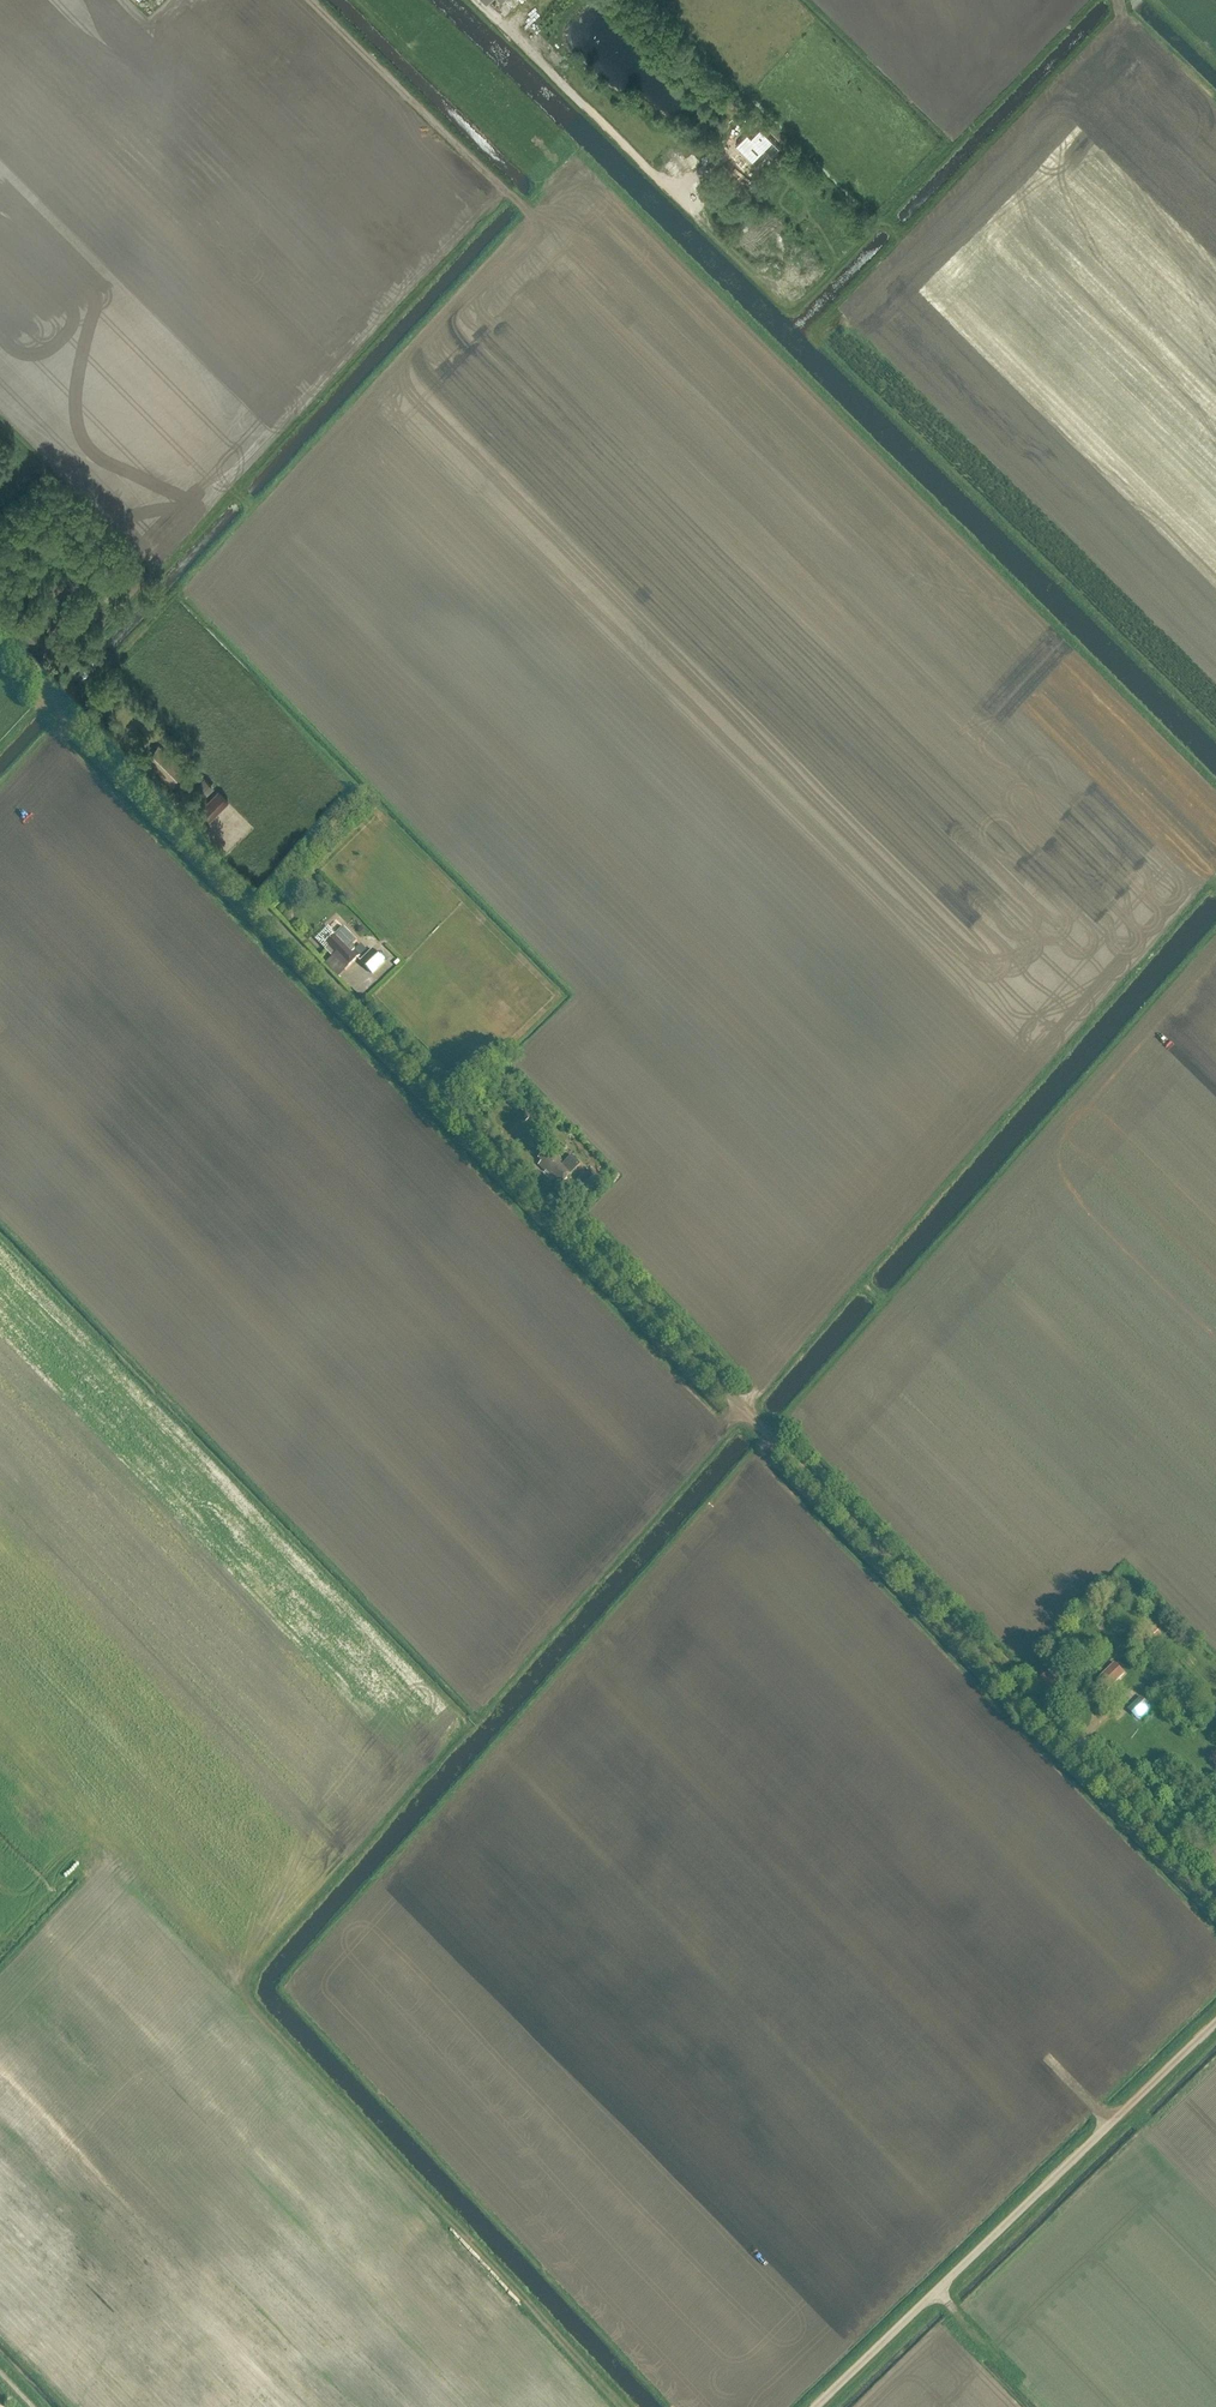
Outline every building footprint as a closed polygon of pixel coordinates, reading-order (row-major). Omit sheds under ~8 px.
[(726,147),(729,151),(754,174),(773,154),(762,145),(779,130),(751,106),(733,125),(741,132),(726,147)] [(187,776),(190,779),(196,785),(203,778),(198,772),(195,769),(187,776)] [(205,797),(214,788),(204,779),(195,788),(205,797)] [(217,792),(198,811),(208,822),(228,803),(217,792)] [(326,951),(333,958),(325,966),(338,979),(345,972),(347,970),(360,958),(355,952),(356,951),(356,949),(355,948),(353,946),(359,941),(344,925),(336,933),(338,934),(336,936),(329,928),(316,941),(326,951)] [(373,952),(361,964),(373,976),(385,965),(373,952)] [(542,1164),(539,1167),(546,1174),(547,1173),(555,1180),(554,1182),(560,1188),(581,1167),(572,1158),(564,1165),(550,1151),(539,1161),(542,1164)] [(597,1190),(603,1183),(595,1175),(589,1182),(587,1180),(577,1191),(587,1201),(597,1191),(597,1190)] [(1159,1639),(1164,1635),(1156,1627),(1151,1631),(1159,1639)] [(1116,1684),(1127,1674),(1116,1662),(1106,1673),(1116,1684)] [(1107,1673),(1099,1678),(1107,1689),(1114,1685),(1107,1673)] [(1137,1698),(1123,1712),(1133,1723),(1148,1709),(1137,1698)]
